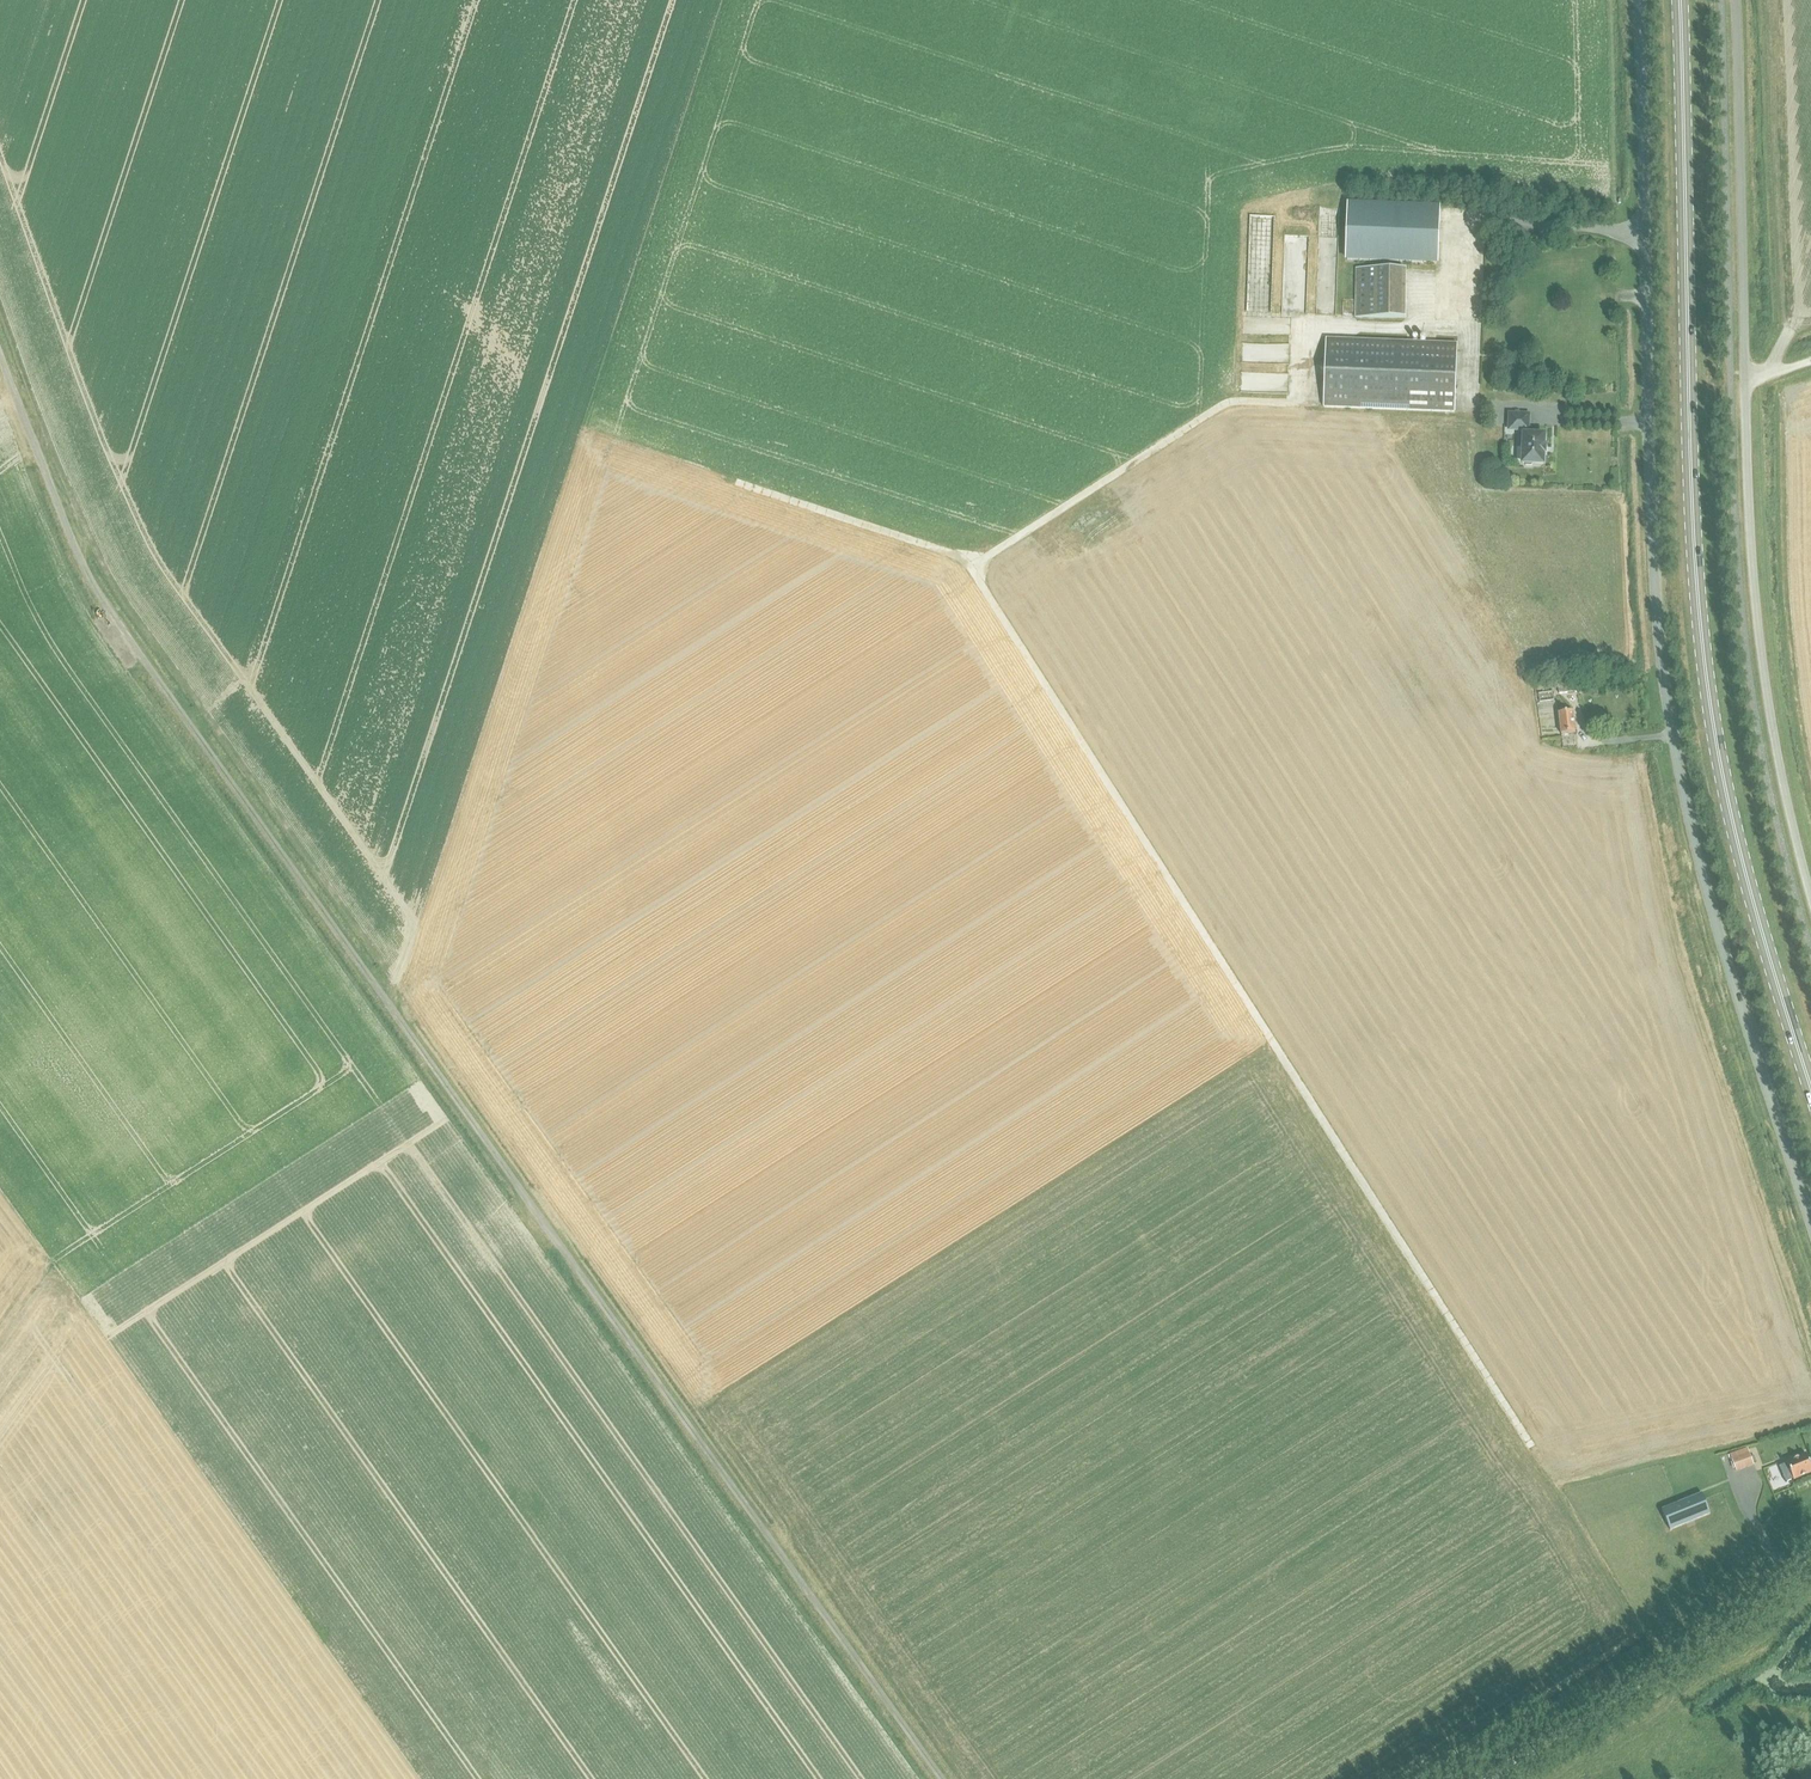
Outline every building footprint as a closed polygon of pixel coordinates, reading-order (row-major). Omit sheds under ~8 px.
[(1349,204),(1347,260),(1436,263),(1438,207),(1349,204)] [(1405,269),(1356,268),(1356,318),(1406,318),(1405,269)] [(1457,344),(1326,339),(1323,407),(1455,412),(1457,344)] [(1528,431),(1529,415),(1510,414),(1509,430),(1510,430),(1510,423),(1518,424),(1518,430),(1521,430),(1520,446),(1523,446),(1522,464),(1525,464),(1526,466),(1531,466),(1532,464),(1543,465),(1544,454),(1545,454),(1545,446),(1544,446),(1544,435),(1527,434),(1527,430),(1528,431)] [(1578,678),(1534,683),(1535,691),(1558,688),(1559,694),(1580,692),(1578,678)] [(1551,692),(1537,694),(1538,702),(1552,701),(1551,692)] [(1560,732),(1574,730),(1572,711),(1558,712),(1560,732)] [(1752,1465),(1747,1453),(1730,1460),(1734,1472),(1752,1465)] [(1779,1467),(1785,1483),(1793,1479),(1793,1480),(1810,1473),(1810,1466),(1806,1454),(1786,1462),(1787,1464),(1779,1467)] [(1668,1528),(1708,1512),(1700,1492),(1660,1507),(1668,1528)]
